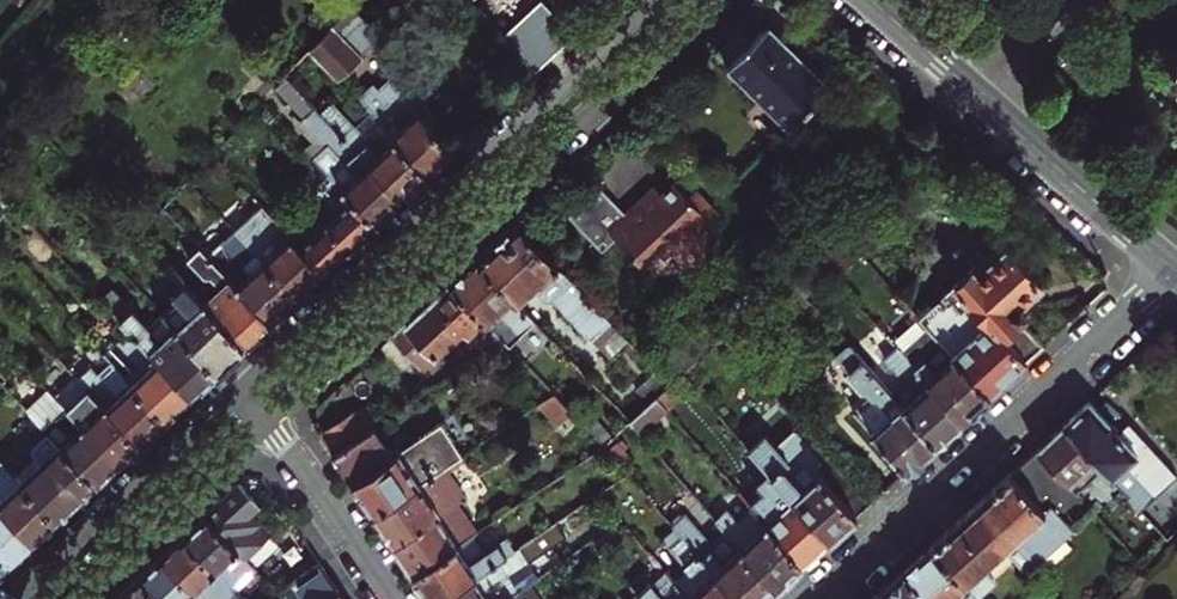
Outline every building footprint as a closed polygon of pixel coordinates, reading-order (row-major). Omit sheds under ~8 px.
[(313,53),(343,85),(365,63),(347,45),(367,26),(352,11),(313,53)] [(789,126),(832,86),(791,44),(769,21),(749,40),(739,28),(716,50),(789,126)] [(342,188),(346,193),(379,228),(390,217),(405,203),(372,168),(294,83),(289,79),(277,93),(306,124),(330,149),(317,163),(342,188)] [(406,99),(380,124),(399,144),(431,178),(440,170),(459,153),(443,137),(449,132),(430,112),(424,117),(406,99)] [(316,148),(309,154),(317,163),(330,149),(306,124),(299,129),(316,148)] [(431,178),(399,144),(372,168),(405,203),(418,191),(431,178)] [(717,217),(696,193),(687,201),(675,187),(662,198),(655,190),(646,198),(635,208),(639,212),(628,221),(599,191),(568,218),(597,251),(603,246),(608,250),(616,243),(639,270),(649,260),(655,266),(683,242),(704,240),(703,230),(717,217)] [(342,188),(308,220),(313,224),(346,193),(342,188)] [(353,251),(379,228),(346,193),(313,224),(308,220),(290,237),(327,276),(353,251)] [(265,211),(239,236),(300,301),(314,288),(323,280),(327,276),(290,237),(265,211)] [(865,223),(859,216),(846,228),(852,235),(865,223)] [(478,260),(521,304),(536,290),(547,301),(561,302),(595,338),(615,321),(519,222),(497,242),(478,260)] [(300,301),(239,236),(213,260),(274,326),(289,312),(300,301)] [(976,267),(960,281),(1033,359),(1053,340),(1028,313),(1024,315),(1019,309),(1026,303),(1046,284),(1026,262),(1010,245),(1007,249),(1002,243),(986,258),(991,263),(981,272),(976,267)] [(954,274),(960,281),(976,267),(981,272),(991,263),(986,258),(979,250),(954,274)] [(274,326),(213,260),(204,251),(191,262),(223,295),(210,308),(248,350),(263,336),(274,326)] [(464,274),(452,285),(509,344),(512,346),(537,321),(521,304),(478,260),(464,274)] [(925,314),(946,337),(997,392),(1015,375),(1033,359),(960,281),(925,314)] [(175,292),(182,299),(192,290),(185,283),(175,292)] [(420,316),(397,338),(423,367),(437,354),(441,359),(469,333),(491,356),(509,344),(452,285),(420,316)] [(182,299),(165,316),(220,376),(237,360),(248,350),(210,308),(192,290),(182,299)] [(1032,309),(1026,303),(1019,309),(1024,315),(1028,313),(1032,309)] [(220,376),(165,316),(160,311),(135,335),(195,400),(209,387),(220,376)] [(997,392),(946,337),(932,349),(905,319),(901,323),(895,317),(887,325),(970,416),(982,405),(997,392)] [(970,416),(887,325),(877,333),(882,340),(879,343),(906,373),(892,385),(943,441),(955,429),(970,416)] [(195,400),(135,335),(108,358),(137,388),(170,424),(183,411),(195,400)] [(857,411),(911,469),(924,457),(943,441),(892,385),(850,339),(832,357),(861,389),(866,388),(874,397),(857,411)] [(125,400),(137,388),(108,358),(107,356),(94,368),(125,400)] [(170,424),(137,388),(125,400),(94,368),(86,359),(72,372),(76,376),(144,448),(156,436),(170,424)] [(687,372),(675,383),(660,395),(670,406),(697,382),(687,372)] [(76,376),(55,396),(122,468),(133,458),(144,448),(76,376)] [(122,468),(55,396),(49,389),(27,409),(59,444),(100,488),(112,477),(122,468)] [(542,404),(567,430),(582,419),(558,394),(542,404)] [(660,395),(633,419),(648,436),(675,411),(670,406),(660,395)] [(1068,425),(1104,465),(1145,510),(1176,480),(1176,469),(1134,422),(1122,431),(1094,401),(1081,413),(1068,425)] [(413,475),(456,446),(433,413),(409,430),(419,444),(395,460),(376,431),(374,432),(334,459),(355,490),(375,518),(421,486),(413,475)] [(322,441),(334,459),(374,432),(362,414),(322,441)] [(1104,465),(1068,425),(1057,434),(1041,448),(1073,483),(1078,488),(1104,465)] [(861,515),(804,449),(793,460),(771,435),(756,449),(769,463),(836,539),(847,529),(861,515)] [(873,503),(816,439),(804,449),(861,515),(873,503)] [(100,488),(59,444),(54,448),(58,452),(23,485),(60,525),(88,499),(100,488)] [(413,475),(421,486),(456,462),(462,458),(463,458),(456,446),(413,475)] [(1015,472),(1058,521),(1074,507),(1061,493),(1073,483),(1041,448),(1028,461),(1015,472)] [(421,486),(375,518),(387,535),(395,548),(442,517),(446,514),(437,502),(462,485),(457,478),(464,473),(456,462),(421,486)] [(836,539),(769,463),(756,475),(772,494),(759,506),(809,563),(823,550),(836,539)] [(999,487),(975,509),(1016,555),(1021,561),(1030,571),(1041,561),(1025,543),(1037,533),(1048,546),(1067,530),(1058,521),(1015,472),(999,487)] [(207,512),(254,562),(259,568),(268,559),(282,546),(270,532),(251,511),(260,504),(241,482),(207,512)] [(23,485),(11,496),(0,485),(0,506),(38,546),(48,536),(60,525),(23,485)] [(748,494),(721,518),(724,521),(728,517),(732,522),(736,518),(741,523),(759,506),(748,494)] [(734,533),(719,546),(680,504),(669,514),(691,539),(706,555),(744,598),(770,598),(783,587),(734,533)] [(0,506),(0,562),(9,572),(23,560),(38,546),(0,506)] [(809,563),(759,506),(741,523),(736,518),(732,522),(728,517),(724,521),(734,533),(783,587),(794,577),(807,565),(809,563)] [(934,545),(981,597),(999,580),(986,567),(1001,554),(1009,561),(1016,555),(975,509),(958,524),(934,545)] [(185,533),(232,582),(254,562),(207,512),(198,521),(185,533)] [(406,563),(417,579),(463,547),(442,517),(395,548),(405,562),(406,563)] [(430,598),(451,598),(523,550),(538,539),(532,531),(525,531),(512,539),(511,537),(474,563),(463,547),(417,579),(428,596),(430,598)] [(206,598),(214,598),(232,582),(185,533),(172,545),(164,553),(206,598)] [(691,539),(677,551),(695,571),(681,583),(687,589),(696,598),(744,598),(706,555),(691,539)] [(906,571),(932,598),(982,598),(981,597),(934,545),(921,557),(906,571)] [(487,596),(533,565),(523,550),(451,598),(489,598),(487,596)] [(164,553),(152,564),(140,575),(163,598),(206,598),(164,553)] [(986,567),(999,580),(1021,561),(1016,555),(1009,561),(1001,554),(986,567)] [(288,598),(329,598),(338,593),(335,588),(317,561),(277,588),(288,598)] [(9,572),(0,562),(0,581),(9,572)] [(259,568),(254,562),(232,582),(237,588),(245,598),(267,577),(259,568)] [(656,585),(669,598),(676,598),(687,589),(681,583),(671,571),(656,585)] [(881,594),(886,598),(932,598),(906,571),(894,582),(881,594)] [(119,595),(123,598),(163,598),(140,575),(130,585),(119,595)] [(232,582),(214,598),(225,598),(237,588),(232,582)] [(645,595),(648,598),(669,598),(656,585),(645,595)] [(687,589),(676,598),(696,598),(687,589)]
